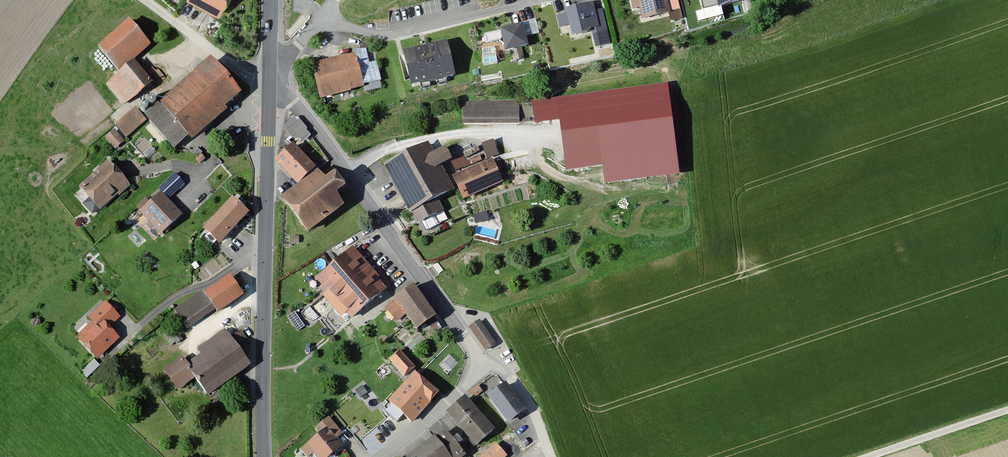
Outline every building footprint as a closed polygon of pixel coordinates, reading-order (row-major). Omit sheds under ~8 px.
[(220,16),(229,0),(193,0),(220,16)] [(680,0),(633,0),(635,10),(642,8),(645,20),(682,11),(680,0)] [(713,3),(722,1),(724,9),(746,3),(745,0),(712,0),(713,3)] [(608,30),(603,10),(597,12),(595,4),(567,10),(568,13),(559,15),(562,27),(571,25),(574,38),(608,30)] [(714,8),(697,9),(698,18),(714,17),(714,8)] [(150,45),(130,22),(100,49),(120,71),(150,45)] [(528,46),(524,26),(503,31),(508,51),(528,46)] [(456,76),(448,45),(406,55),(414,86),(456,76)] [(367,52),(316,64),(324,97),(382,84),(377,61),(370,63),(367,52)] [(242,94),(212,59),(145,116),(175,151),(242,94)] [(153,83),(135,62),(108,84),(126,106),(153,83)] [(665,87),(536,105),(538,121),(563,118),(570,170),(606,165),(608,182),(676,173),(665,87)] [(521,104),(464,103),(464,125),(521,125),(521,104)] [(146,121),(136,109),(116,126),(126,137),(146,121)] [(295,118),(285,126),(284,129),(292,139),(299,139),(302,143),(304,142),(311,136),(306,131),(307,128),(298,118),(295,118)] [(124,141),(114,130),(106,137),(115,148),(124,141)] [(487,158),(499,154),(494,139),(482,143),(487,158)] [(316,168),(294,145),(277,161),(299,184),(316,168)] [(428,145),(386,168),(416,224),(442,210),(437,200),(453,192),(439,167),(451,161),(444,148),(433,154),(428,145)] [(503,182),(493,160),(454,177),(464,199),(503,182)] [(129,185),(109,161),(80,185),(100,210),(129,185)] [(322,170),(284,197),(309,232),(345,206),(339,197),(348,190),(338,176),(330,182),(322,170)] [(175,173),(159,188),(169,199),(185,184),(175,173)] [(182,215),(162,194),(142,213),(162,234),(182,215)] [(250,212),(233,197),(204,230),(221,245),(250,212)] [(388,288),(353,248),(318,278),(353,318),(388,288)] [(244,296),(230,276),(205,294),(203,291),(174,312),(188,331),(216,311),(218,314),(244,296)] [(438,318),(416,288),(387,309),(397,322),(406,315),(419,332),(438,318)] [(118,317),(105,303),(89,317),(94,323),(77,337),(97,360),(121,339),(109,326),(118,317)] [(497,343),(480,320),(470,328),(487,350),(497,343)] [(253,364),(232,336),(190,367),(183,357),(165,371),(179,389),(195,377),(209,396),(253,364)] [(405,376),(414,367),(398,351),(389,359),(405,376)] [(440,393),(416,371),(388,402),(412,424),(440,393)] [(482,391),(478,386),(470,391),(475,397),(482,391)] [(526,411),(507,386),(490,399),(509,424),(526,411)] [(495,430),(467,396),(447,413),(475,446),(495,430)] [(329,417),(314,428),(320,435),(303,449),(309,456),(329,456),(342,447),(335,440),(343,434),(329,417)] [(447,431),(409,456),(458,456),(463,454),(447,431)] [(508,453),(497,440),(478,456),(503,456),(508,453)]
